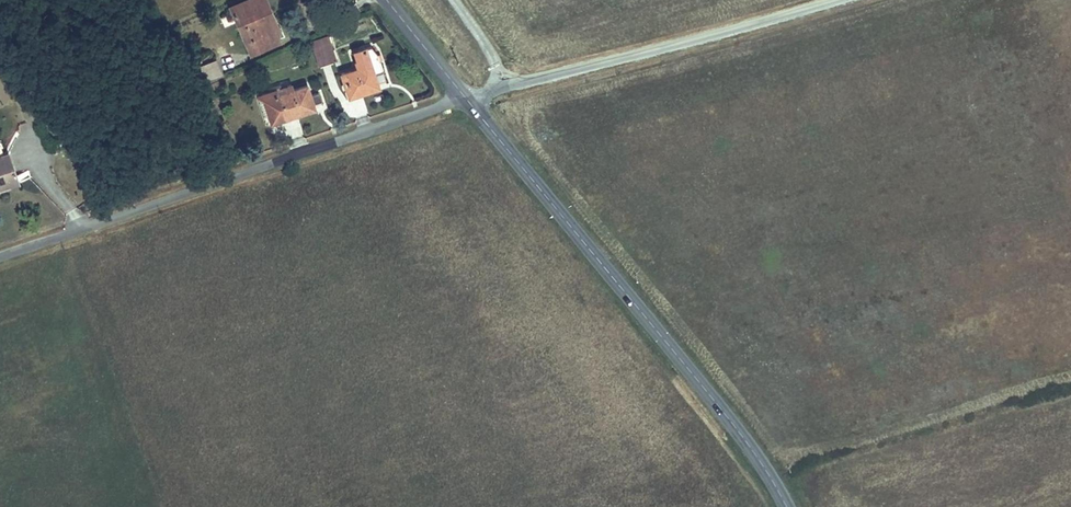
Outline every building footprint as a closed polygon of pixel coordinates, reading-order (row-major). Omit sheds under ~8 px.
[(232,1),(238,16),(243,14),(252,34),(249,37),(252,44),(276,34),(269,19),(274,17),(267,3),(263,4),(262,0),(234,0),(232,1)] [(334,37),(317,43),(322,58),(340,50),(334,37)] [(211,50),(198,56),(205,70),(218,64),(211,50)] [(370,59),(342,68),(349,91),(378,82),(370,59)] [(280,85),(266,90),(274,115),(315,101),(307,81),(281,90),(280,85)] [(17,178),(11,154),(0,157),(0,183),(17,178)] [(20,185),(17,178),(0,183),(0,191),(20,185)]
